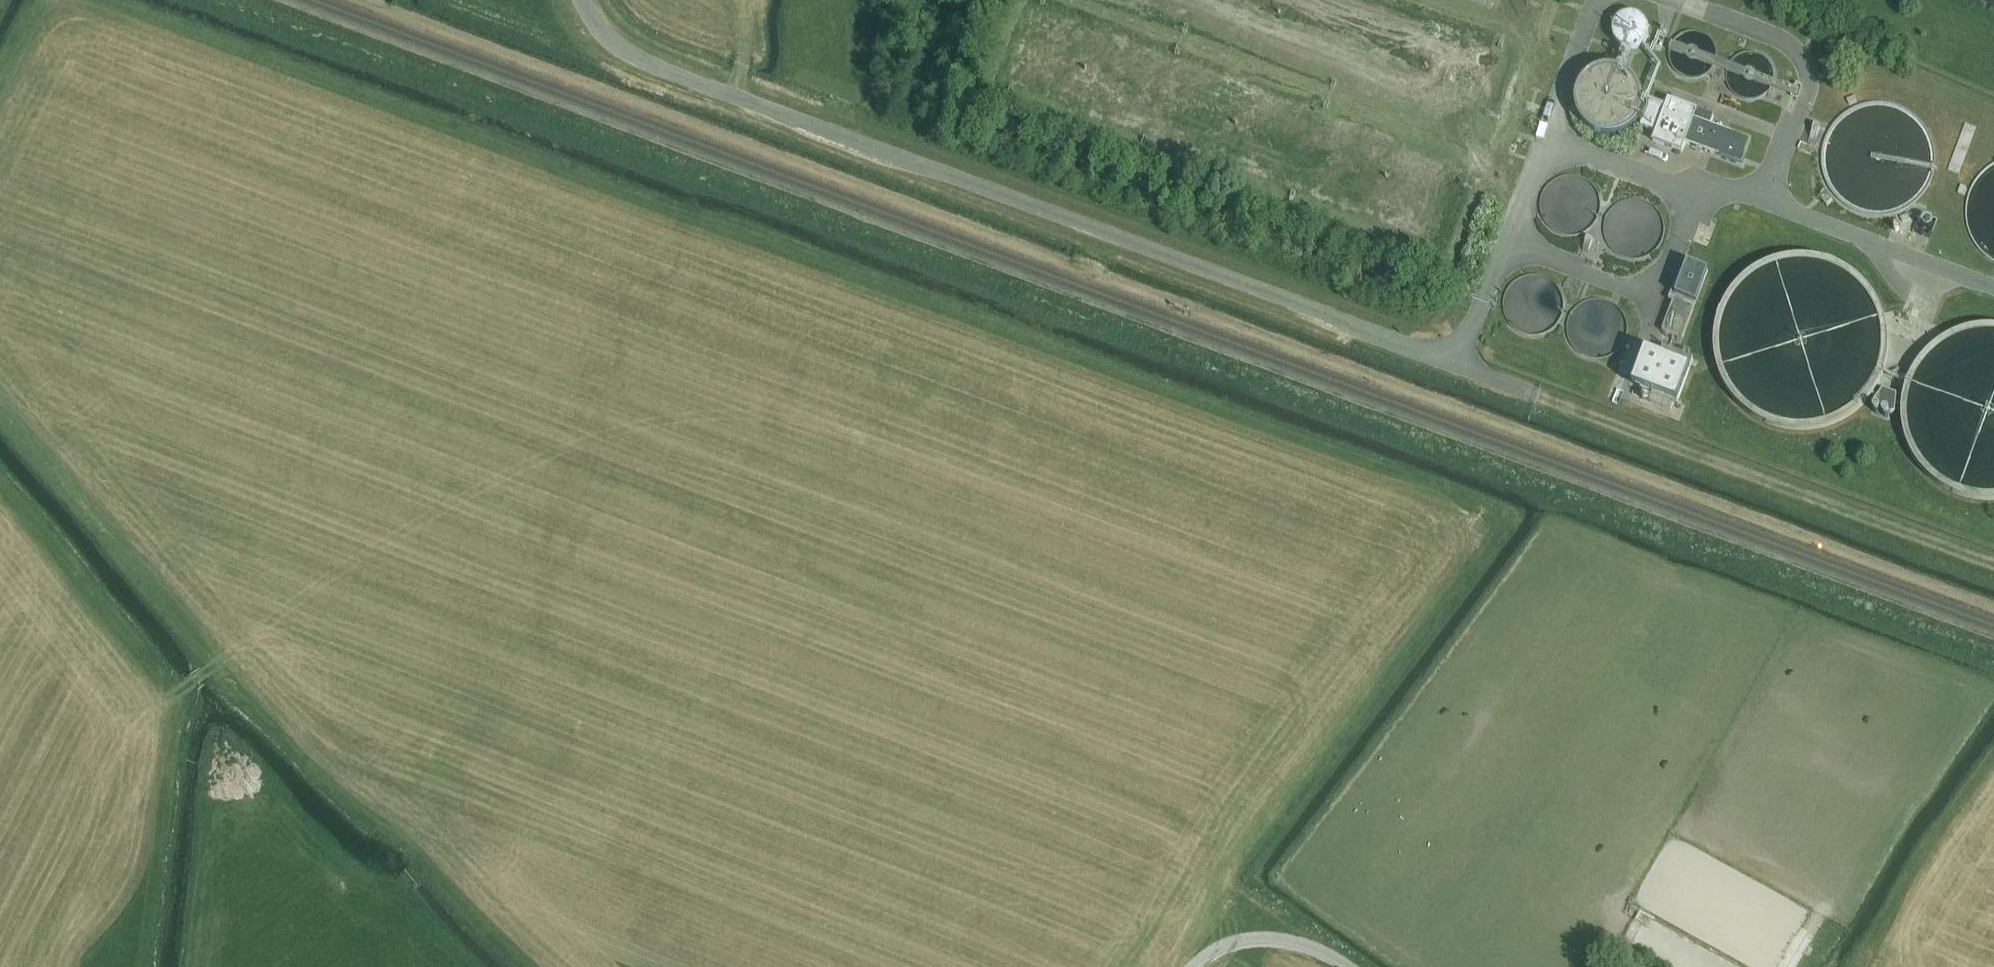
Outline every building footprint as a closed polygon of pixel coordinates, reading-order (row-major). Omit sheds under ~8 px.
[(1627,9),(1616,37),(1645,48),(1656,20),(1627,9)] [(1751,139),(1711,125),(1714,116),(1698,110),(1668,99),(1665,107),(1651,102),(1649,107),(1650,107),(1644,122),(1643,121),(1641,126),(1657,131),(1653,141),(1683,152),(1686,143),(1742,164),(1751,139)] [(1965,123),(1948,169),(1959,173),(1977,127),(1965,123)] [(1688,263),(1662,331),(1683,339),(1709,271),(1688,263)] [(1646,352),(1633,386),(1655,393),(1651,403),(1673,412),(1694,361),(1663,348),(1660,357),(1646,352)] [(1873,407),(1892,413),(1893,411),(1895,412),(1895,411),(1897,394),(1883,389),(1872,405),(1874,405),(1873,407)]
